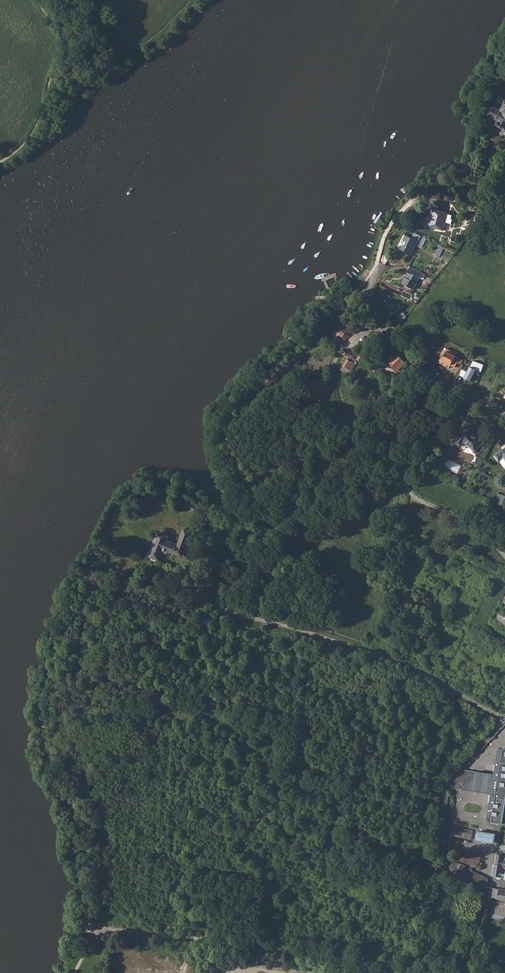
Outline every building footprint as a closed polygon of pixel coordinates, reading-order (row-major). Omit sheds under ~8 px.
[(504,102),(500,110),(494,107),(489,116),(498,121),(496,125),(504,130),(504,102)] [(428,226),(443,230),(446,222),(450,223),(450,221),(452,222),(453,219),(451,218),(452,215),(448,214),(448,213),(436,210),(435,208),(433,208),(432,209),(432,211),(432,212),(428,226)] [(404,253),(410,255),(415,245),(417,246),(420,240),(423,242),(425,237),(414,232),(411,238),(405,234),(403,239),(404,240),(402,243),(403,244),(401,249),(405,251),(404,253)] [(441,256),(445,247),(439,245),(435,254),(441,256)] [(402,283),(414,288),(419,277),(420,278),(423,272),(410,266),(402,283)] [(402,295),(411,299),(413,294),(404,290),(402,295)] [(381,303),(389,315),(401,308),(398,304),(394,306),(390,298),(381,303)] [(402,312),(396,315),(400,322),(405,316),(402,312)] [(340,338),(343,341),(348,336),(349,337),(350,336),(346,332),(347,330),(341,324),(332,333),(336,337),(340,334),(342,336),(340,338)] [(351,371),(357,362),(353,360),(353,359),(354,356),(347,353),(343,351),(342,354),(349,357),(341,370),(346,373),(349,369),(351,371)] [(442,359),(451,365),(456,356),(447,351),(442,359)] [(389,362),(397,370),(405,363),(400,358),(401,357),(400,356),(399,356),(398,355),(395,358),(389,362)] [(473,361),(467,372),(461,370),(459,376),(470,382),(475,371),(481,374),(483,365),(473,361)] [(318,392),(323,385),(312,380),(309,386),(318,392)] [(302,398),(311,403),(314,399),(305,393),(302,398)] [(464,442),(475,452),(486,440),(481,435),(478,439),(471,433),(474,430),(470,426),(455,442),(460,446),(464,442)] [(396,433),(403,436),(405,431),(402,430),(403,429),(399,427),(396,433)] [(504,460),(504,448),(495,456),(498,461),(503,457),(504,460)] [(178,502),(195,514),(200,506),(183,494),(178,502)] [(504,508),(504,506),(504,496),(501,494),(496,504),(504,508)] [(430,529),(437,532),(441,523),(434,520),(430,529)] [(150,557),(159,560),(162,551),(167,553),(167,551),(182,557),(192,532),(184,528),(178,545),(167,541),(168,537),(159,533),(150,557)] [(436,551),(444,555),(446,552),(442,550),(443,546),(440,544),(436,551)] [(504,766),(504,748),(500,747),(497,765),(504,766)] [(492,796),(504,799),(504,766),(497,765),(495,774),(492,794),(492,796)] [(456,777),(450,787),(492,794),(495,774),(463,769),(456,777)] [(503,824),(504,809),(504,799),(492,796),(487,821),(503,824)] [(452,836),(471,839),(472,831),(453,827),(452,836)] [(476,840),(494,843),(496,834),(477,831),(476,840)] [(465,849),(464,856),(477,859),(478,851),(465,849)] [(497,855),(495,864),(494,864),(492,875),(501,876),(503,868),(504,869),(504,856),(497,855)] [(477,859),(464,856),(462,861),(478,866),(481,860),(477,859)] [(458,862),(449,860),(451,868),(454,871),(463,875),(467,867),(466,867),(467,865),(463,863),(462,864),(458,862)] [(473,880),(486,886),(488,880),(488,877),(476,871),(473,880)] [(504,900),(504,890),(500,889),(500,890),(494,889),(492,897),(504,900)]
